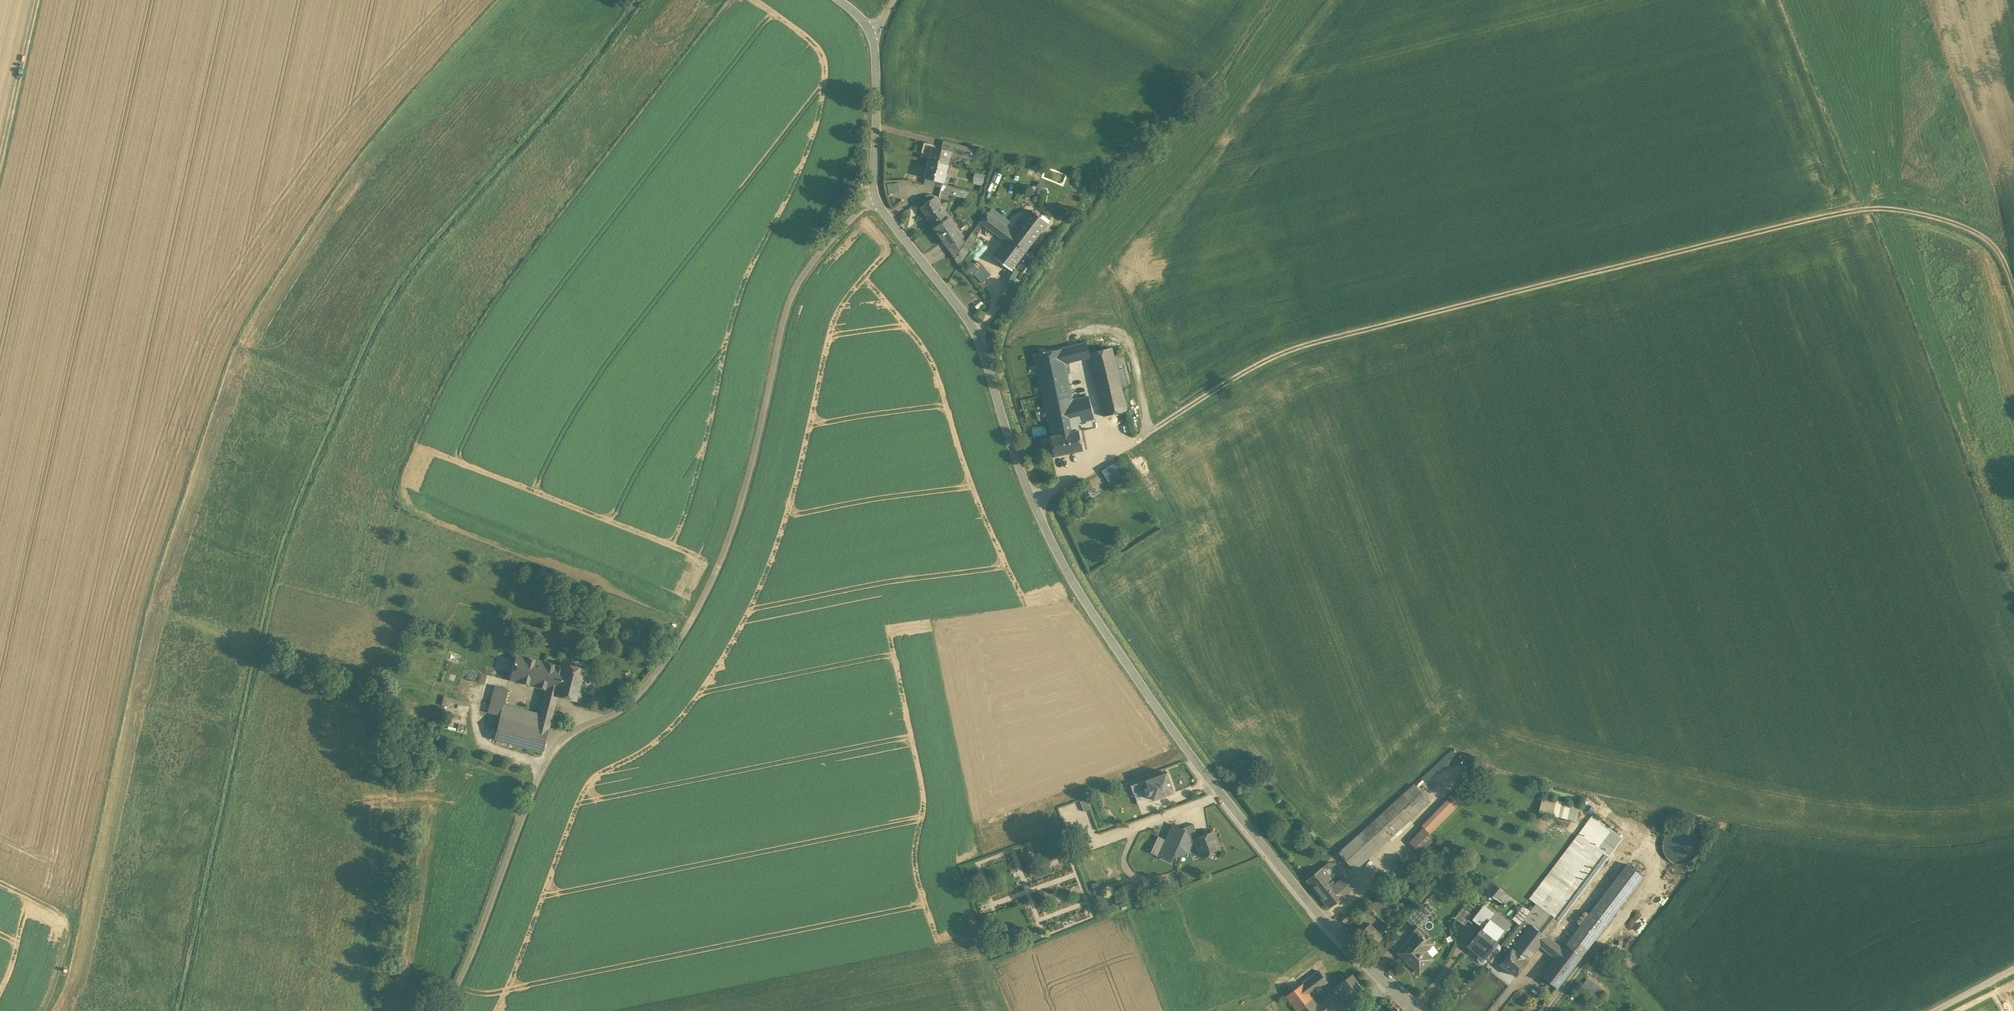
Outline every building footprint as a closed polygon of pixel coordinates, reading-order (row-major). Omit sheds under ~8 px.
[(974,148),(951,142),(949,151),(951,151),(951,152),(972,157),(974,148)] [(949,151),(934,147),(934,145),(925,143),(923,152),(932,154),(930,160),(948,165),(951,152),(951,151),(949,151)] [(948,165),(930,160),(925,183),(934,185),(934,183),(940,185),(941,181),(944,182),(944,181),(946,172),(948,165)] [(951,174),(946,172),(944,181),(949,183),(950,182),(952,175),(951,174)] [(985,183),(985,174),(976,173),(975,182),(985,183)] [(954,187),(943,184),(940,197),(951,200),(954,187)] [(926,196),(916,203),(920,208),(921,207),(934,198),(932,196),(928,195),(926,196)] [(950,217),(936,197),(934,198),(921,207),(935,227),(950,217)] [(1007,227),(1000,237),(1007,242),(995,257),(1012,270),(1042,230),(1043,231),(1049,223),(1031,210),(1014,232),(1007,227)] [(1000,237),(1007,227),(987,212),(980,222),(1000,237)] [(964,237),(950,217),(935,227),(949,247),(963,237),(964,237)] [(959,266),(977,239),(973,232),(966,242),(955,259),(959,266)] [(963,237),(949,247),(947,248),(955,259),(966,242),(963,237)] [(971,270),(983,282),(993,273),(980,261),(971,270)] [(1087,342),(1035,355),(1051,432),(1079,428),(1077,420),(1072,398),(1064,361),(1082,357),(1090,356),(1089,352),(1087,342)] [(1112,347),(1089,352),(1090,356),(1104,415),(1128,411),(1121,384),(1114,355),(1112,347)] [(1123,353),(1114,355),(1121,384),(1130,382),(1123,353)] [(1082,357),(1064,361),(1072,398),(1090,395),(1082,357)] [(1090,395),(1072,398),(1077,420),(1095,417),(1090,395)] [(1051,432),(1050,432),(1053,453),(1082,448),(1079,428),(1051,432)] [(1127,477),(1117,461),(1102,471),(1112,486),(1127,477)] [(564,666),(516,654),(509,680),(546,689),(557,692),(564,666)] [(584,669),(564,663),(564,666),(557,692),(556,695),(557,695),(576,701),(584,669)] [(488,712),(500,715),(502,706),(503,706),(504,704),(508,689),(495,685),(488,712)] [(546,689),(543,701),(555,704),(557,695),(556,695),(557,692),(546,689)] [(465,705),(446,700),(443,713),(462,718),(465,705)] [(555,704),(543,701),(540,714),(537,725),(548,729),(555,704)] [(503,706),(502,706),(500,715),(521,721),(524,710),(504,704),(503,706)] [(540,714),(524,710),(521,721),(537,725),(540,714)] [(521,721),(500,715),(494,739),(542,752),(548,729),(537,725),(521,721)] [(1151,794),(1153,799),(1174,792),(1167,772),(1146,779),(1149,787),(1145,789),(1148,795),(1151,794)] [(1442,794),(1450,787),(1439,775),(1431,783),(1442,794)] [(1146,779),(1131,785),(1134,793),(1145,789),(1149,787),(1146,779)] [(1414,785),(1402,795),(1417,812),(1429,802),(1414,785)] [(1148,795),(1145,789),(1134,793),(1138,804),(1153,799),(1151,794),(1148,795)] [(1402,795),(1377,818),(1392,835),(1417,812),(1402,795)] [(1084,811),(1090,809),(1086,796),(1079,799),(1084,811)] [(1577,805),(1543,797),(1540,809),(1574,817),(1577,805)] [(1453,798),(1443,809),(1448,815),(1459,804),(1453,798)] [(1412,841),(1423,851),(1436,837),(1431,832),(1448,815),(1443,809),(1412,841)] [(1592,817),(1574,840),(1596,856),(1614,833),(1592,817)] [(1377,818),(1339,852),(1354,868),(1392,835),(1377,818)] [(1194,824),(1184,827),(1184,828),(1190,844),(1197,842),(1196,839),(1199,837),(1194,824)] [(1163,850),(1174,855),(1187,852),(1190,844),(1184,828),(1183,829),(1174,825),(1167,840),(1163,850)] [(1697,852),(1699,845),(1697,839),(1693,833),(1687,829),(1680,828),(1674,829),(1668,833),(1664,839),(1663,846),(1664,853),(1668,859),(1674,862),(1681,864),(1688,862),(1694,858),(1697,852)] [(1199,837),(1196,839),(1197,842),(1203,857),(1220,850),(1213,832),(1199,837)] [(1598,857),(1604,862),(1621,838),(1614,833),(1596,856),(1598,857)] [(1163,850),(1167,840),(1159,836),(1151,852),(1160,856),(1163,850)] [(1436,838),(1423,851),(1428,856),(1437,846),(1439,848),(1442,845),(1436,838)] [(1574,840),(1530,897),(1536,902),(1537,902),(1536,903),(1559,920),(1560,920),(1604,862),(1598,857),(1596,856),(1574,840)] [(1345,878),(1333,863),(1323,867),(1337,884),(1345,878)] [(1627,864),(1566,944),(1582,956),(1643,876),(1627,864)] [(1337,884),(1323,867),(1307,880),(1328,907),(1344,893),(1337,884)] [(1353,887),(1345,878),(1337,884),(1344,893),(1353,887)] [(1500,900),(1506,892),(1491,880),(1484,888),(1500,900)] [(1381,895),(1370,907),(1380,918),(1388,910),(1382,904),(1386,900),(1381,895)] [(1469,916),(1473,919),(1479,912),(1468,903),(1464,908),(1471,913),(1469,916)] [(1559,920),(1536,903),(1525,918),(1547,935),(1559,920)] [(1529,910),(1521,904),(1509,919),(1517,926),(1529,910)] [(1484,906),(1479,912),(1473,919),(1475,920),(1486,907),(1484,906)] [(1493,913),(1486,907),(1475,920),(1473,923),(1480,930),(1470,943),(1492,960),(1495,956),(1502,948),(1495,943),(1510,924),(1494,912),(1493,913)] [(1426,915),(1419,908),(1408,920),(1415,927),(1426,915)] [(1464,908),(1455,917),(1463,923),(1469,916),(1471,913),(1464,908)] [(1525,918),(1524,917),(1505,944),(1511,949),(1513,946),(1529,958),(1540,945),(1547,935),(1525,918)] [(1377,929),(1370,922),(1357,936),(1370,949),(1392,927),(1385,920),(1377,929)] [(1418,929),(1397,951),(1405,959),(1407,958),(1420,971),(1433,958),(1421,946),(1428,938),(1418,929)] [(1558,944),(1547,935),(1540,945),(1550,954),(1558,944)] [(1529,958),(1513,946),(1511,949),(1505,944),(1502,948),(1495,957),(1518,973),(1529,958)] [(1556,958),(1542,976),(1558,988),(1582,956),(1566,944),(1563,948),(1556,958)] [(1558,944),(1550,954),(1556,958),(1563,948),(1558,944)] [(1319,971),(1303,983),(1311,994),(1327,982),(1319,971)] [(1365,992),(1352,974),(1340,983),(1353,1001),(1365,992)] [(1597,996),(1600,991),(1586,982),(1583,988),(1597,996)] [(1303,983),(1296,987),(1286,995),(1298,1010),(1324,1010),(1316,1001),(1311,994),(1303,983)] [(1316,1001),(1324,1010),(1339,1010),(1353,1001),(1340,983),(1316,1001)]
